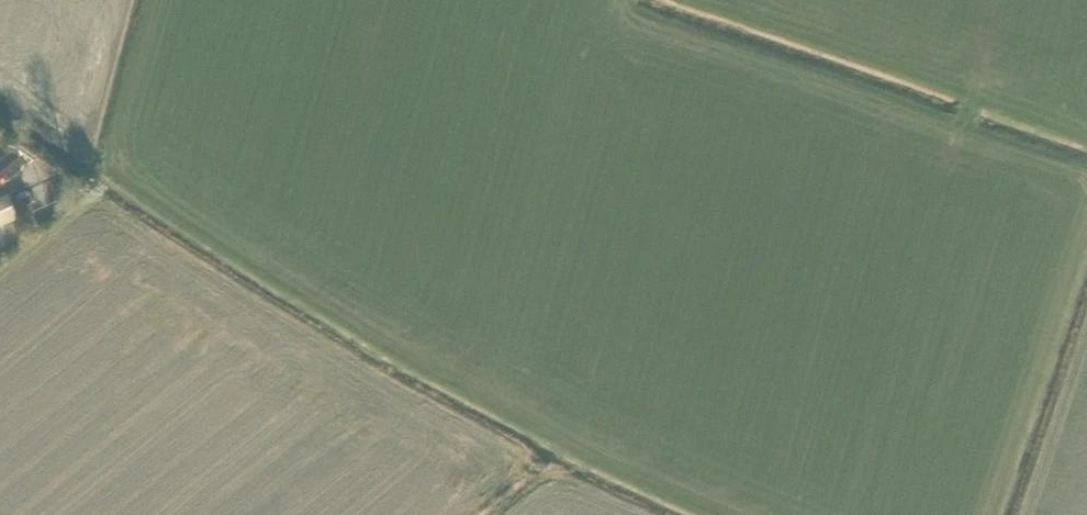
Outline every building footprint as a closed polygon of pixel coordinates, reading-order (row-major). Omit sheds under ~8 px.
[(23,211),(12,183),(0,188),(0,220),(23,211)]
